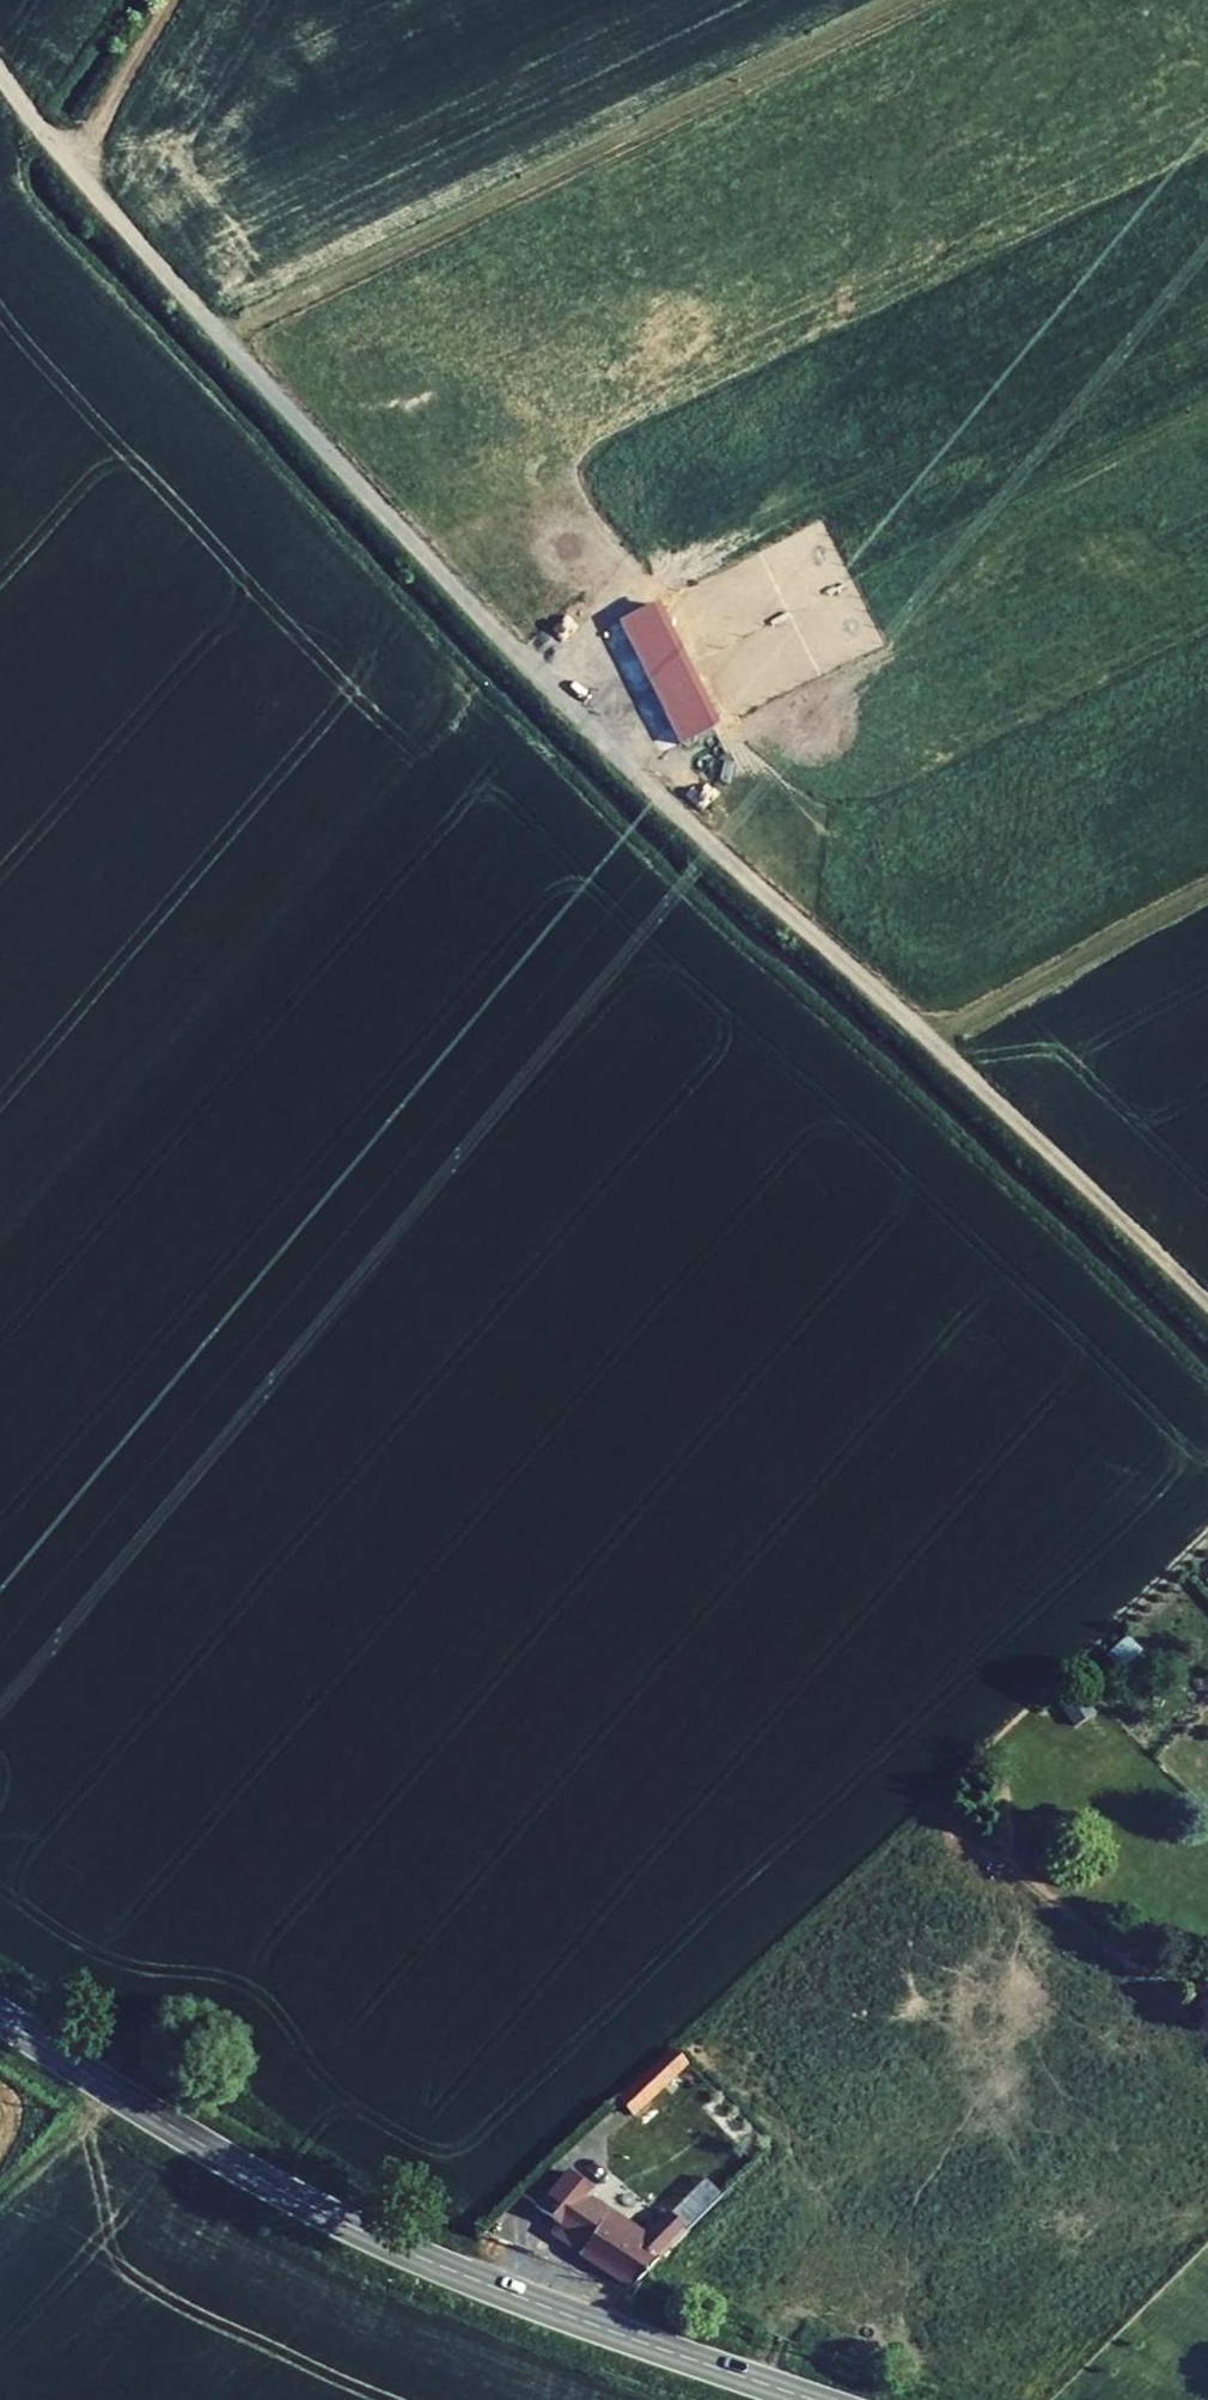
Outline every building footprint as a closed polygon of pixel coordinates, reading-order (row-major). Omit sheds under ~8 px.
[(614,2099),(627,2118),(683,2067),(667,2050),(614,2099)] [(628,2290),(684,2236),(666,2216),(648,2233),(644,2228),(637,2235),(628,2247),(598,2226),(605,2216),(583,2201),(588,2195),(563,2173),(532,2210),(556,2232),(578,2250),(628,2290)] [(605,2216),(598,2226),(628,2247),(637,2235),(605,2216)] [(578,2250),(556,2232),(550,2240),(572,2259),(578,2250)]
